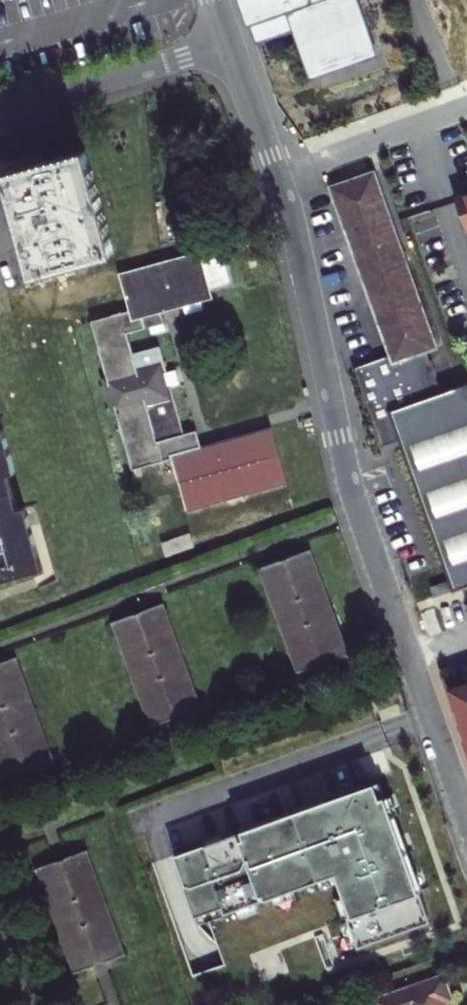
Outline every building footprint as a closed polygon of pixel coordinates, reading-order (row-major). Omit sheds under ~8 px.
[(249,28),(293,13),(305,49),(301,51),(310,82),(324,77),(321,71),(372,54),(352,0),(240,0),(249,28)] [(249,28),(255,47),(299,32),(293,13),(249,28)] [(84,150),(3,173),(31,278),(113,255),(84,150)] [(393,364),(426,353),(431,351),(437,349),(404,257),(374,173),(331,189),(390,355),(393,364)] [(455,198),(465,227),(466,227),(466,194),(455,198)] [(219,249),(121,275),(130,311),(92,321),(133,469),(172,459),(188,513),(288,485),(272,429),(201,448),(197,431),(184,435),(171,388),(180,385),(175,371),(167,373),(159,347),(133,354),(127,334),(164,324),(161,312),(183,306),(186,315),(202,310),(200,302),(206,300),(211,298),(209,289),(228,283),(219,249)] [(441,393),(426,353),(393,364),(390,355),(354,367),(379,439),(399,432),(401,439),(455,590),(466,586),(466,384),(441,393)] [(43,570),(25,508),(18,510),(9,475),(15,473),(9,453),(3,429),(0,430),(0,582),(43,570)] [(399,432),(379,439),(381,445),(401,439),(399,432)] [(308,551),(290,558),(293,566),(281,570),(278,562),(260,569),(298,674),(316,667),(313,660),(325,655),(328,663),(346,655),(308,551)] [(290,558),(278,562),(281,570),(293,566),(290,558)] [(435,597),(453,591),(449,581),(432,587),(435,597)] [(150,728),(170,721),(167,713),(178,709),(181,716),(200,709),(161,605),(142,612),(145,620),(134,624),(131,616),(112,623),(150,728)] [(131,616),(134,624),(145,620),(142,612),(131,616)] [(313,660),(316,667),(328,663),(325,655),(313,660)] [(0,665),(0,672),(0,767),(5,781),(26,773),(23,766),(33,762),(36,769),(54,762),(16,659),(0,665)] [(447,688),(466,746),(466,681),(447,688)] [(167,713),(170,721),(181,716),(178,709),(167,713)] [(231,761),(221,764),(228,781),(237,778),(231,761)] [(23,766),(26,773),(36,769),(33,762),(23,766)] [(399,836),(379,782),(356,791),(357,793),(315,808),(314,806),(262,824),(263,826),(245,833),(244,830),(224,837),(225,840),(207,846),(206,844),(175,855),(186,884),(184,885),(196,916),(223,907),(225,913),(336,873),(351,915),(348,916),(359,947),(431,921),(420,891),(416,892),(410,875),(412,874),(405,854),(403,855),(396,837),(399,836)] [(76,974),(96,966),(93,959),(104,955),(107,962),(124,956),(86,852),(68,858),(71,865),(61,869),(58,862),(38,869),(76,974)] [(68,858),(58,862),(61,869),(71,865),(68,858)] [(93,959),(96,966),(107,962),(104,955),(93,959)] [(444,1001),(450,999),(446,989),(442,978),(378,1001),(379,1004),(446,1004),(444,1001)]
